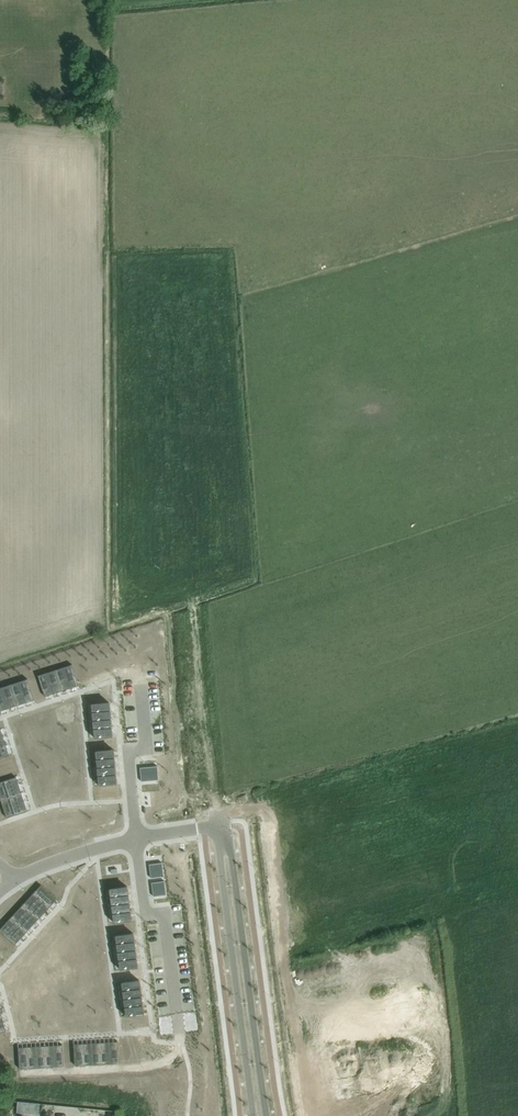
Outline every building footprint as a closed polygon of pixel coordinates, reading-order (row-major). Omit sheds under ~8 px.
[(72,664),(63,667),(70,687),(78,684),(72,664)] [(63,667),(55,670),(61,690),(70,687),(63,667)] [(55,670),(46,672),(53,693),(61,690),(55,670)] [(46,672),(38,675),(44,695),(53,693),(46,672)] [(27,679),(19,681),(25,702),(34,699),(27,679)] [(19,681),(10,684),(17,704),(25,702),(19,681)] [(10,684),(2,687),(8,707),(17,704),(10,684)] [(0,687),(0,710),(8,707),(2,687),(0,687)] [(109,702),(91,704),(92,712),(110,710),(109,702)] [(110,710),(92,712),(93,720),(110,719),(110,710)] [(110,719),(93,720),(94,729),(111,727),(110,719)] [(111,727),(94,729),(95,738),(112,736),(111,727)] [(0,748),(0,757),(8,755),(5,746),(0,748)] [(113,749),(96,751),(97,759),(114,758),(113,749)] [(114,758),(97,759),(97,768),(115,766),(114,758)] [(115,766),(97,768),(98,776),(115,774),(115,766)] [(115,774),(98,776),(99,785),(116,783),(115,774)] [(0,781),(0,791),(18,785),(15,776),(0,781)] [(0,791),(0,798),(1,800),(21,794),(18,785),(0,791)] [(21,794),(1,800),(3,808),(24,802),(21,794)] [(24,802),(3,808),(6,817),(26,811),(24,802)] [(40,884),(34,891),(50,906),(56,899),(40,884)] [(127,886),(109,888),(110,897),(128,894),(127,886)] [(34,891),(28,898),(44,912),(50,906),(34,891)] [(128,894),(110,897),(112,905),(129,903),(128,894)] [(28,898),(22,904),(38,919),(44,912),(28,898)] [(129,903),(112,905),(113,913),(130,911),(129,903)] [(22,904),(16,911),(32,925),(38,919),(22,904)] [(16,911),(10,917),(26,932),(32,925),(16,911)] [(130,911),(113,913),(114,922),(131,920),(130,911)] [(10,917),(4,924),(20,938),(26,932),(10,917)] [(0,928),(0,931),(14,944),(20,938),(4,924),(0,928)] [(133,933),(116,935),(117,944),(134,941),(133,933)] [(134,941),(117,944),(118,952),(135,950),(134,941)] [(135,950),(118,952),(119,960),(136,958),(135,950)] [(136,958),(119,960),(120,969),(137,967),(136,958)] [(139,980),(122,982),(123,991),(140,988),(139,980)] [(140,988),(123,991),(124,999),(141,997),(140,988)] [(141,997),(124,999),(125,1007),(142,1005),(141,997)] [(142,1005),(125,1007),(126,1016),(143,1014),(142,1005)] [(118,1041),(108,1042),(110,1063),(119,1063),(118,1041)] [(100,1042),(91,1043),(92,1064),(101,1064),(100,1042)] [(108,1042),(100,1042),(101,1064),(110,1063),(108,1042)] [(82,1043),(73,1044),(74,1065),(83,1065),(82,1043)] [(91,1043),(82,1043),(83,1065),(92,1064),(91,1043)] [(53,1045),(44,1046),(45,1067),(54,1066),(53,1045)] [(62,1045),(53,1045),(54,1066),(63,1066),(62,1045)] [(35,1046),(27,1047),(28,1068),(37,1067),(35,1046)] [(44,1046),(35,1046),(37,1067),(45,1067),(44,1046)] [(27,1047),(18,1047),(19,1069),(28,1068),(27,1047)] [(17,1102),(16,1112),(38,1114),(39,1104),(39,1103),(17,1101),(17,1102)]
